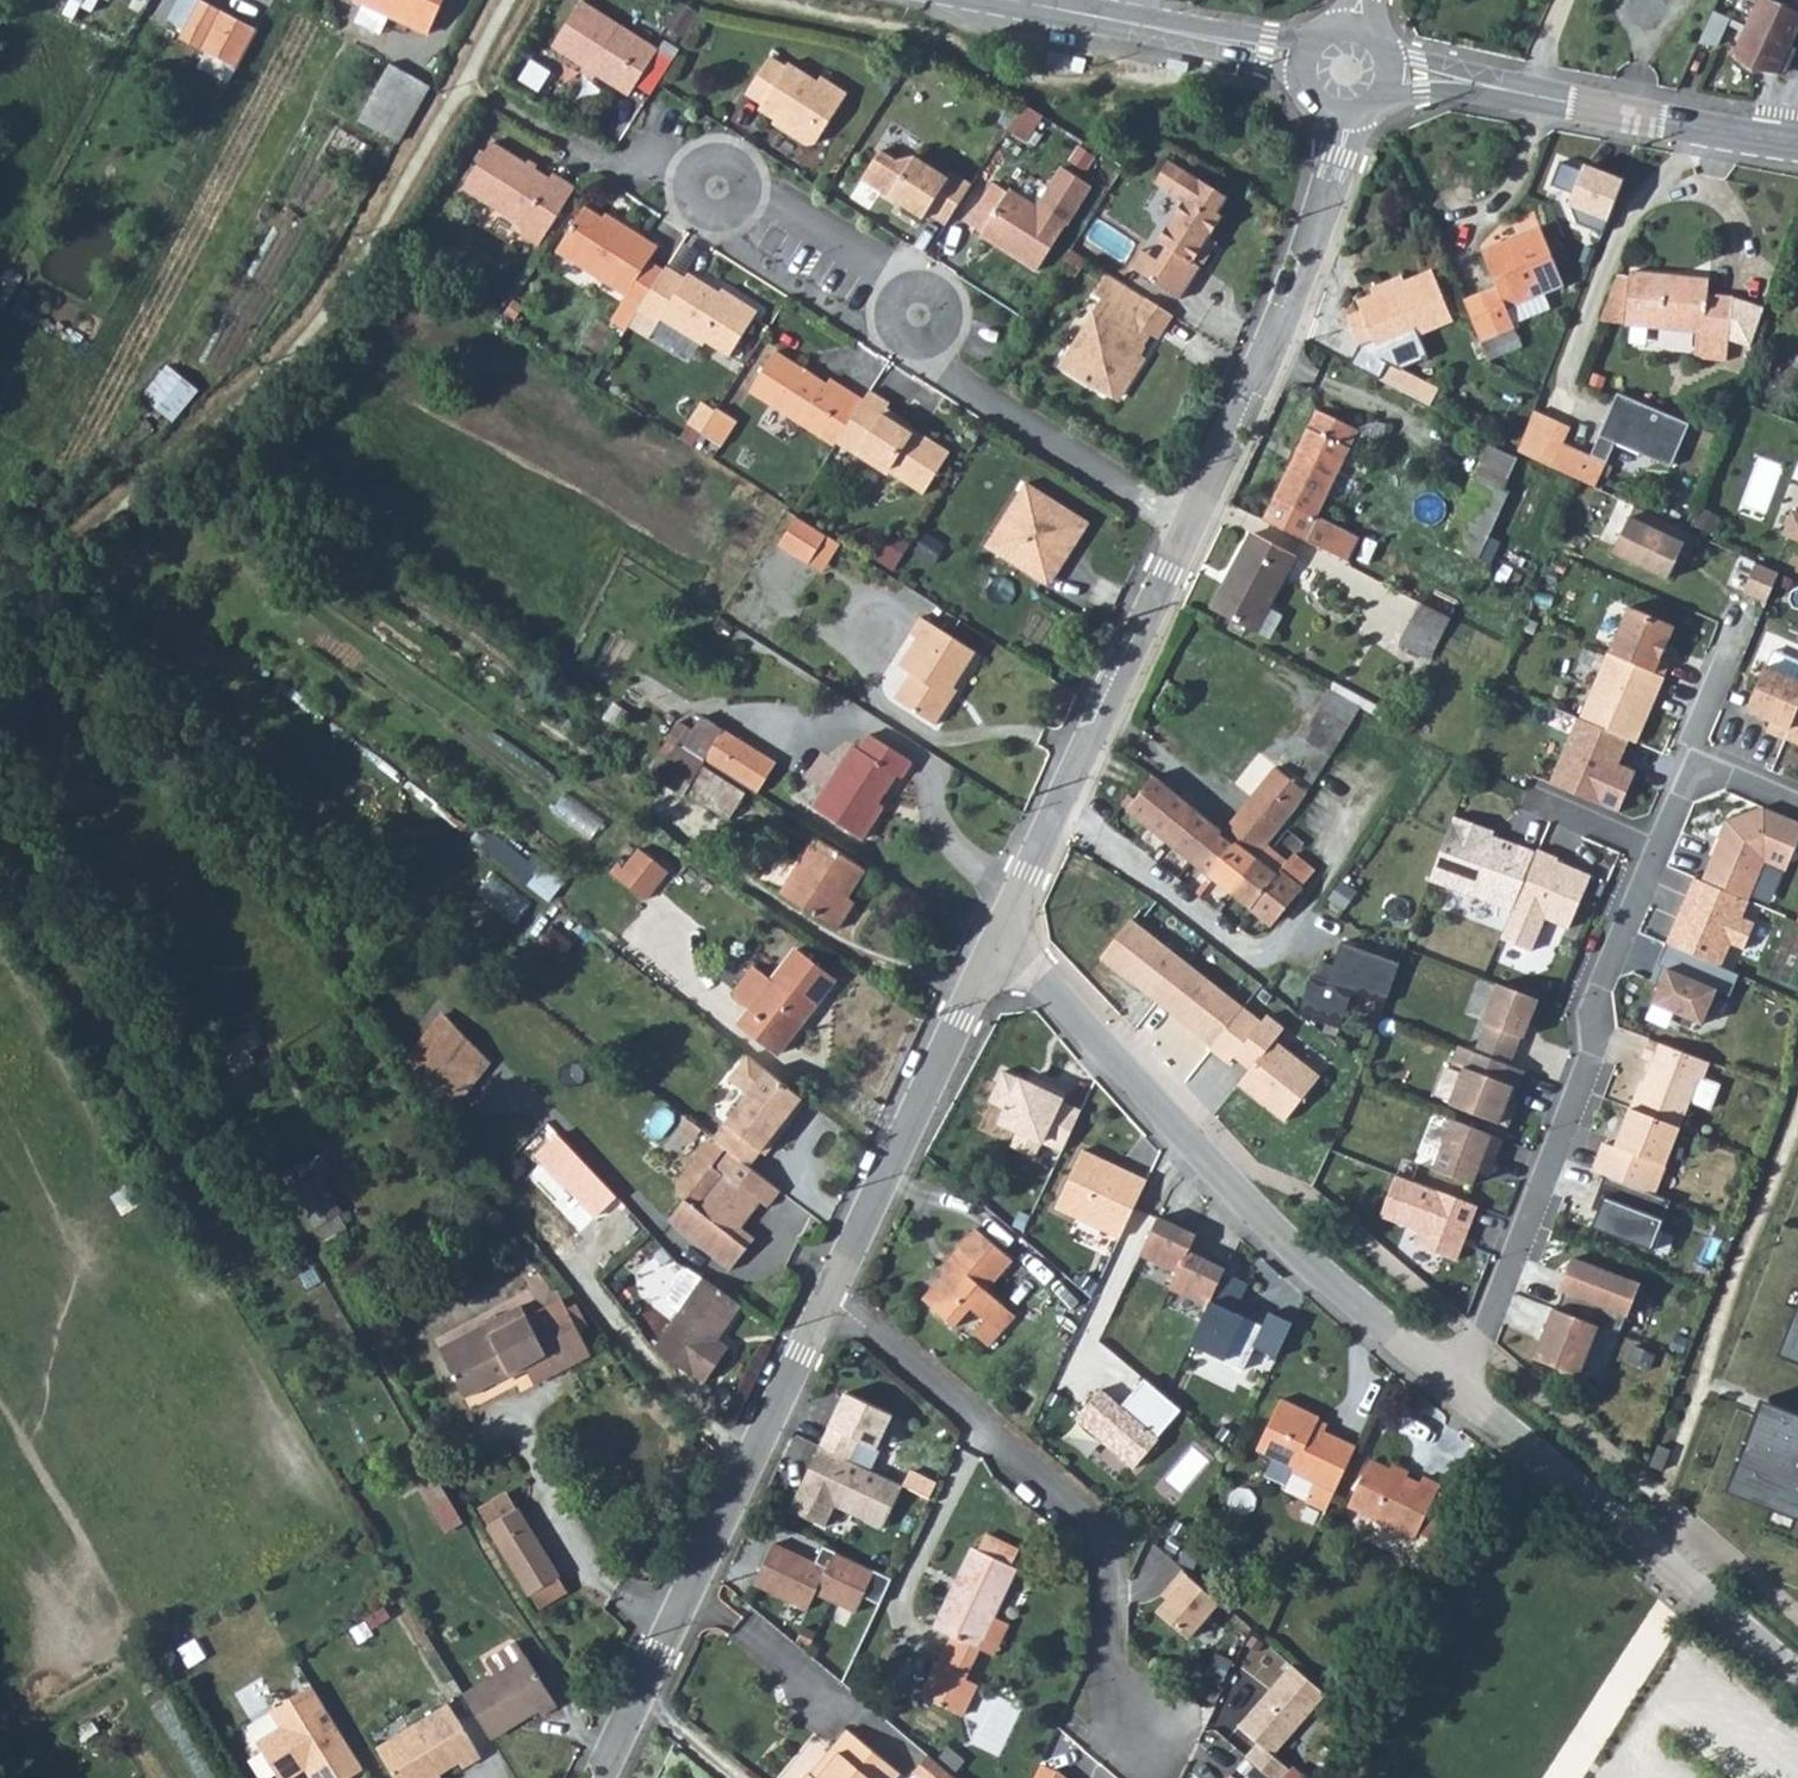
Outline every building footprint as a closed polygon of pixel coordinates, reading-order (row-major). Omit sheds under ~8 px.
[(180,38),(238,68),(258,30),(201,0),(200,0),(180,38)] [(363,4),(355,22),(381,34),(390,16),(427,34),(443,0),(355,0),(363,4)] [(1736,56),(1756,73),(1782,76),(1797,40),(1797,12),(1770,0),(1761,0),(1736,56)] [(553,46),(584,66),(597,75),(630,95),(646,70),(661,79),(674,60),(581,1),(553,46)] [(667,26),(685,37),(699,14),(681,3),(667,26)] [(1733,21),(1718,14),(1703,47),(1721,49),(1733,21)] [(1540,54),(1536,66),(1546,70),(1551,58),(1540,54)] [(771,57),(747,95),(763,105),(759,110),(783,125),(784,131),(807,145),(816,143),(848,94),(822,77),(818,82),(789,63),(787,67),(771,57)] [(390,64),(359,120),(397,142),(429,86),(390,64)] [(594,80),(597,75),(584,66),(581,71),(594,80)] [(1042,116),(1023,104),(1008,129),(1026,141),(1042,116)] [(524,234),(540,245),(576,188),(553,174),(550,179),(492,142),(464,188),(522,224),(524,234)] [(928,213),(946,225),(972,185),(952,172),(948,178),(915,156),(897,161),(881,150),(863,179),(924,219),(928,213)] [(1142,250),(1131,266),(1181,299),(1201,268),(1193,263),(1204,246),(1199,243),(1204,236),(1209,239),(1223,216),(1218,213),(1228,197),(1170,160),(1154,184),(1183,202),(1158,242),(1166,247),(1158,260),(1142,250)] [(1038,270),(1091,186),(1063,167),(1037,208),(1010,190),(1008,192),(994,183),(968,224),(982,234),(981,235),(1038,270)] [(638,312),(664,271),(650,261),(658,248),(615,221),(615,222),(609,223),(585,208),(558,251),(628,296),(611,321),(626,331),(638,312)] [(1497,297),(1466,309),(1483,348),(1512,335),(1512,332),(1548,316),(1543,301),(1563,293),(1540,236),(1482,261),(1497,297)] [(664,271),(638,312),(658,324),(661,319),(703,346),(706,342),(730,357),(758,311),(723,289),(718,297),(710,292),(712,288),(689,273),(686,278),(667,266),(664,271)] [(1629,269),(1623,322),(1694,328),(1693,355),(1726,358),(1730,296),(1707,293),(1708,276),(1629,269)] [(1146,298),(1108,273),(1095,295),(1103,300),(1093,316),(1093,324),(1080,345),(1073,348),(1062,366),(1094,387),(1096,383),(1118,397),(1143,358),(1136,353),(1150,331),(1157,336),(1171,314),(1146,298)] [(1375,348),(1380,363),(1419,346),(1454,332),(1433,276),(1358,307),(1364,322),(1348,328),(1359,353),(1375,348)] [(1419,346),(1380,363),(1385,375),(1390,377),(1403,383),(1407,377),(1411,372),(1418,365),(1423,360),(1419,346)] [(835,446),(838,442),(865,401),(831,379),(828,384),(776,351),(750,392),(835,446)] [(177,418),(202,385),(168,361),(144,394),(177,418)] [(1390,377),(1381,394),(1435,421),(1442,403),(1403,383),(1390,377)] [(865,401),(838,442),(888,475),(890,473),(924,494),(951,452),(919,432),(917,436),(907,430),(909,426),(911,423),(887,408),(890,403),(871,391),(865,401)] [(1535,408),(1518,450),(1597,484),(1615,441),(1672,464),(1691,420),(1617,394),(1591,452),(1565,439),(1572,424),(1535,408)] [(689,424),(703,432),(716,410),(703,402),(689,424)] [(716,410),(703,432),(702,433),(722,446),(737,421),(718,408),(716,410)] [(1308,415),(1257,527),(1309,553),(1338,568),(1348,544),(1306,523),(1345,432),(1308,415)] [(919,432),(909,426),(907,430),(917,436),(919,432)] [(1456,554),(1488,572),(1521,508),(1516,505),(1532,476),(1505,462),(1456,554)] [(1011,552),(1007,559),(1044,583),(1058,562),(1063,565),(1090,523),(1026,482),(994,533),(1010,544),(1011,552)] [(1640,520),(1622,556),(1678,583),(1700,539),(1640,509),(1636,518),(1640,520)] [(1788,536),(1797,540),(1797,512),(1788,536)] [(797,516),(779,545),(809,564),(828,535),(797,516)] [(994,533),(986,546),(1007,559),(1011,552),(1010,544),(994,533)] [(828,535),(809,564),(822,572),(840,543),(828,535)] [(1216,616),(1263,640),(1301,569),(1254,545),(1216,616)] [(1044,583),(1049,587),(1063,565),(1058,562),(1044,583)] [(1762,564),(1749,594),(1773,604),(1786,575),(1762,564)] [(1422,598),(1401,641),(1433,657),(1455,614),(1422,598)] [(1638,609),(1617,660),(1663,680),(1685,628),(1638,609)] [(911,674),(895,699),(936,725),(950,702),(946,700),(976,652),(921,617),(910,634),(917,639),(900,667),(911,674)] [(1583,645),(1576,677),(1596,682),(1604,650),(1583,645)] [(1617,660),(1615,659),(1586,725),(1634,745),(1641,748),(1657,709),(1655,708),(1659,700),(1661,701),(1669,682),(1663,680),(1617,660)] [(1061,668),(1058,675),(1063,677),(1067,670),(1061,668)] [(1764,676),(1746,719),(1771,730),(1767,741),(1786,749),(1797,720),(1797,690),(1764,676)] [(1326,699),(1313,722),(1346,740),(1356,715),(1326,699)] [(1786,749),(1797,754),(1797,720),(1786,749)] [(1313,722),(1301,743),(1334,761),(1346,740),(1313,722)] [(1586,725),(1584,724),(1555,790),(1624,819),(1641,778),(1623,771),(1634,745),(1586,725)] [(724,729),(705,760),(758,794),(777,762),(724,729)] [(853,745),(814,808),(862,839),(884,805),(879,802),(897,774),(902,778),(912,761),(869,734),(860,749),(853,745)] [(680,744),(660,777),(685,793),(701,766),(704,760),(680,744)] [(701,766),(685,793),(730,820),(746,793),(701,766)] [(1280,774),(1270,791),(1302,816),(1314,794),(1280,774)] [(1178,800),(1160,786),(1133,819),(1217,884),(1270,928),(1313,877),(1298,864),(1292,871),(1272,855),(1264,864),(1244,849),(1243,851),(1230,840),(1178,800)] [(594,834),(605,816),(567,791),(555,809),(594,834)] [(1270,791),(1230,840),(1243,851),(1244,849),(1264,864),(1272,855),(1302,816),(1270,791)] [(1701,881),(1747,901),(1763,862),(1785,871),(1797,841),(1797,822),(1763,807),(1726,822),(1721,836),(1723,837),(1714,860),(1711,859),(1701,881)] [(1491,841),(1449,824),(1424,888),(1511,923),(1535,864),(1489,846),(1491,841)] [(866,869),(817,838),(781,894),(837,930),(850,909),(843,905),(866,869)] [(668,871),(640,849),(624,870),(617,864),(611,871),(647,899),(668,871)] [(1557,869),(1536,861),(1535,864),(1511,923),(1500,951),(1530,963),(1544,931),(1568,940),(1590,887),(1556,873),(1557,869)] [(1701,881),(1694,878),(1665,945),(1720,968),(1730,944),(1743,950),(1755,924),(1742,918),(1748,901),(1747,901),(1701,881)] [(1135,925),(1107,965),(1162,1009),(1191,970),(1135,925)] [(543,943),(563,957),(573,942),(553,928),(543,943)] [(1393,967),(1335,944),(1326,968),(1314,963),(1308,978),(1305,977),(1290,1015),(1331,1030),(1344,995),(1377,1008),(1393,967)] [(1720,968),(1665,945),(1657,964),(1661,966),(1654,982),(1661,984),(1653,1002),(1702,1023),(1717,988),(1732,995),(1740,977),(1720,968)] [(771,981),(753,968),(735,990),(736,999),(749,1009),(739,1022),(779,1054),(815,1007),(812,1004),(817,996),(821,999),(836,980),(794,950),(771,981)] [(1191,970),(1162,1009),(1217,1054),(1246,1015),(1191,970)] [(1487,1024),(1476,1051),(1509,1063),(1521,1035),(1524,1037),(1539,1000),(1498,983),(1483,1022),(1487,1024)] [(408,1061),(448,1115),(490,1061),(444,1014),(408,1061)] [(1265,1028),(1246,1015),(1217,1054),(1215,1058),(1234,1071),(1239,1064),(1256,1076),(1245,1092),(1293,1127),(1326,1081),(1279,1047),(1288,1034),(1271,1022),(1265,1028)] [(1509,1063),(1476,1051),(1459,1045),(1452,1063),(1464,1068),(1450,1104),(1508,1125),(1517,1100),(1511,1097),(1514,1087),(1520,1089),(1527,1070),(1509,1063)] [(1642,1080),(1631,1108),(1681,1126),(1681,1127),(1700,1077),(1704,1079),(1710,1061),(1676,1048),(1669,1066),(1653,1060),(1645,1081),(1642,1080)] [(808,1101),(748,1055),(730,1079),(749,1094),(714,1139),(717,1142),(749,1166),(761,1151),(766,1154),(808,1101)] [(1063,1091),(1034,1078),(1032,1084),(1003,1071),(990,1101),(1005,1108),(998,1123),(1016,1131),(1010,1146),(1037,1158),(1043,1144),(1064,1154),(1083,1112),(1059,1101),(1063,1091)] [(1681,1126),(1631,1108),(1616,1147),(1605,1143),(1594,1171),(1605,1174),(1655,1193),(1681,1126)] [(1504,1140),(1453,1119),(1434,1170),(1473,1185),(1479,1172),(1490,1176),(1504,1140)] [(617,1196),(564,1139),(542,1160),(595,1216),(617,1196)] [(749,1166),(717,1142),(708,1144),(677,1183),(679,1194),(686,1199),(669,1221),(731,1270),(748,1248),(734,1237),(761,1202),(768,1207),(781,1191),(749,1166)] [(1083,1149),(1056,1208),(1121,1238),(1148,1179),(1083,1149)] [(319,1173),(295,1186),(316,1226),(340,1213),(319,1173)] [(1655,1193),(1605,1174),(1593,1205),(1600,1208),(1593,1226),(1652,1249),(1671,1199),(1655,1193)] [(1478,1207),(1397,1175),(1381,1217),(1421,1233),(1416,1245),(1457,1261),(1478,1207)] [(1198,1234),(1158,1217),(1141,1255),(1179,1272),(1172,1289),(1209,1305),(1223,1273),(1225,1268),(1190,1252),(1198,1234)] [(942,1262),(912,1300),(946,1327),(963,1306),(976,1317),(966,1330),(983,1343),(1006,1312),(976,1287),(1001,1256),(963,1226),(937,1258),(942,1262)] [(1567,1291),(1560,1309),(1598,1324),(1620,1333),(1639,1283),(1573,1258),(1560,1289),(1567,1291)] [(669,1304),(681,1313),(655,1350),(692,1375),(694,1372),(706,1381),(728,1348),(716,1340),(741,1304),(688,1269),(668,1297),(669,1304)] [(1248,1284),(1223,1273),(1209,1305),(1191,1344),(1244,1368),(1255,1347),(1276,1357),(1290,1324),(1269,1313),(1263,1326),(1235,1312),(1248,1284)] [(1774,1357),(1797,1366),(1797,1298),(1774,1357)] [(502,1324),(443,1355),(465,1397),(511,1374),(513,1377),(548,1358),(556,1373),(591,1354),(563,1300),(537,1314),(540,1319),(531,1324),(521,1305),(498,1317),(502,1324)] [(1598,1324),(1560,1309),(1554,1307),(1535,1357),(1579,1374),(1598,1324)] [(1101,1388),(1075,1418),(1134,1469),(1160,1439),(1158,1437),(1182,1410),(1145,1378),(1122,1405),(1101,1388)] [(894,1410),(845,1390),(822,1445),(852,1457),(860,1437),(879,1445),(894,1410)] [(1309,1498),(1326,1506),(1330,1498),(1357,1443),(1318,1423),(1322,1412),(1282,1392),(1256,1443),(1294,1463),(1293,1468),(1318,1480),(1309,1498)] [(1726,1490),(1797,1519),(1797,1414),(1763,1400),(1726,1490)] [(852,1457),(822,1445),(813,1466),(816,1468),(807,1490),(803,1488),(794,1509),(831,1525),(840,1504),(889,1525),(907,1480),(852,1457)] [(1669,1451),(1657,1447),(1649,1467),(1662,1471),(1669,1451)] [(420,1450),(403,1460),(410,1473),(427,1462),(420,1450)] [(1441,1524),(1424,1515),(1436,1491),(1440,1484),(1422,1475),(1419,1482),(1369,1457),(1347,1502),(1414,1534),(1417,1529),(1434,1538),(1441,1524)] [(427,1462),(410,1473),(447,1533),(464,1523),(427,1462)] [(1436,1491),(1424,1515),(1441,1524),(1453,1500),(1436,1491)] [(480,1509),(531,1594),(559,1577),(508,1492),(480,1509)] [(994,1526),(987,1543),(1019,1556),(1026,1540),(994,1526)] [(1189,1539),(1183,1552),(1196,1558),(1201,1545),(1189,1539)] [(946,1621),(965,1629),(989,1639),(1003,1607),(1024,1558),(1019,1556),(987,1543),(981,1540),(946,1621)] [(823,1560),(780,1542),(763,1584),(817,1608),(824,1591),(865,1609),(872,1592),(890,1600),(901,1574),(830,1544),(823,1560)] [(1193,1625),(1222,1587),(1185,1558),(1173,1573),(1179,1578),(1161,1600),(1193,1625)] [(559,1577),(531,1594),(540,1608),(568,1591),(559,1577)] [(1003,1607),(989,1639),(1006,1646),(1020,1614),(1003,1607)] [(965,1629),(952,1659),(976,1669),(989,1639),(965,1629)] [(487,1660),(496,1675),(527,1656),(517,1641),(487,1660)] [(1284,1730),(1329,1672),(1294,1644),(1247,1703),(1267,1719),(1256,1733),(1289,1759),(1301,1744),(1284,1730)] [(496,1675),(465,1694),(491,1738),(538,1709),(542,1715),(558,1706),(527,1656),(496,1675)] [(976,1669),(952,1659),(949,1658),(936,1690),(976,1707),(990,1675),(976,1669)] [(271,1712),(272,1713),(248,1727),(278,1776),(287,1777),(291,1777),(306,1769),(312,1777),(350,1777),(364,1770),(313,1686),(271,1712)] [(378,1748),(397,1777),(442,1777),(440,1774),(460,1761),(464,1768),(481,1757),(449,1704),(378,1748)] [(797,1777),(885,1777),(898,1762),(843,1722),(829,1741),(833,1743),(813,1769),(806,1765),(797,1777)] [(927,1735),(913,1755),(947,1777),(961,1758),(927,1735)] [(1220,1777),(1277,1777),(1241,1750),(1220,1777)] [(961,1758),(947,1777),(989,1777),(961,1758)] [(1066,1777),(1110,1777),(1101,1772),(1099,1775),(1074,1758),(1066,1777)] [(1035,1777),(1051,1777),(1056,1765),(1042,1760),(1035,1777)]
